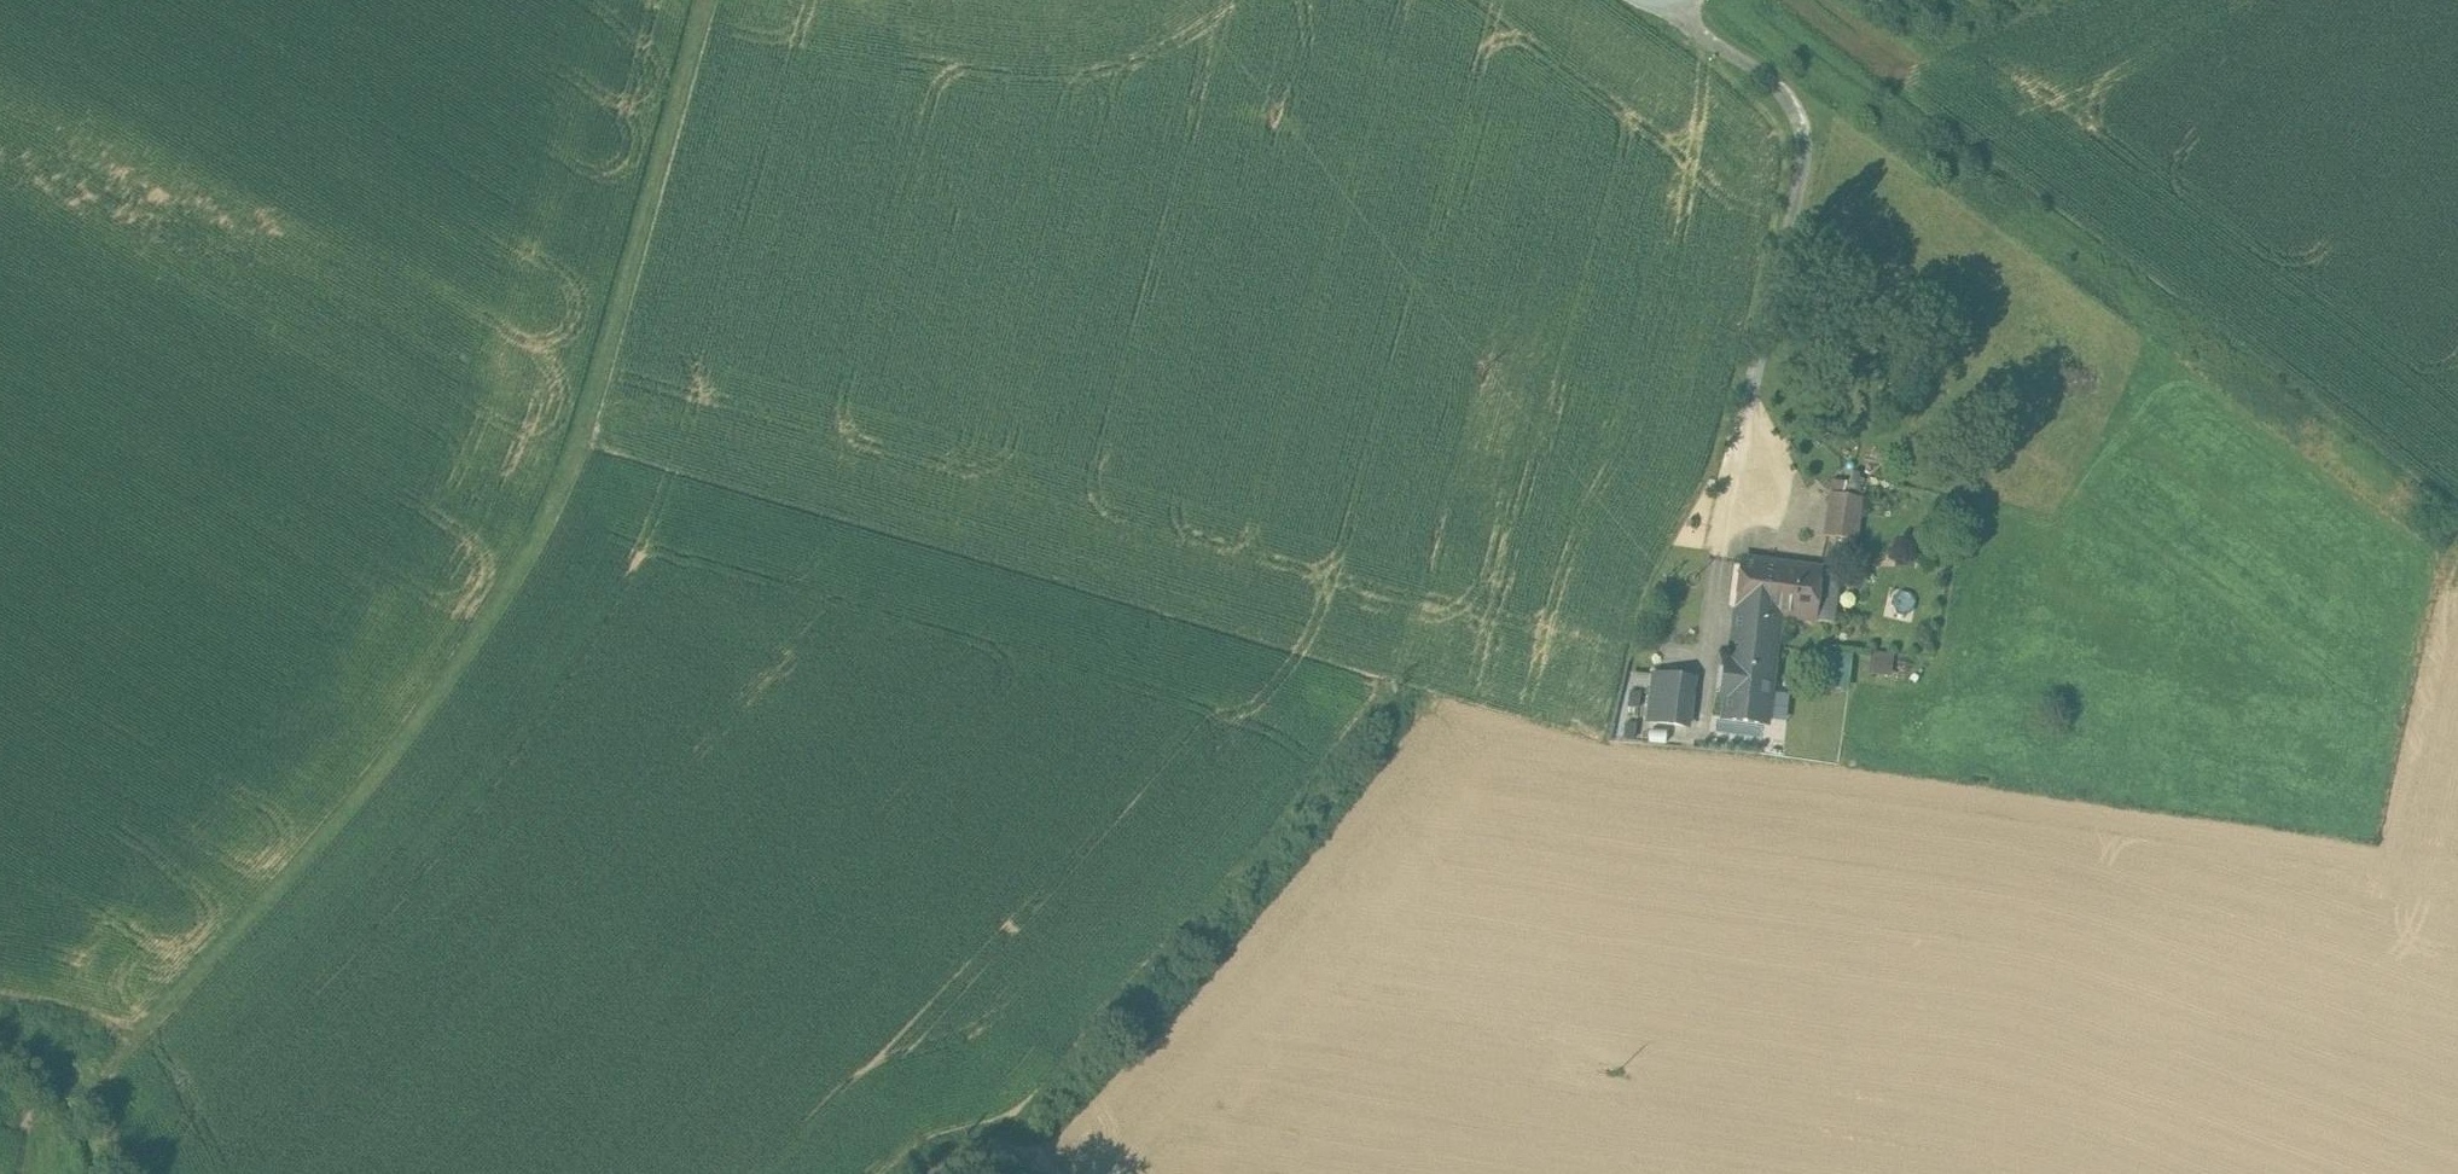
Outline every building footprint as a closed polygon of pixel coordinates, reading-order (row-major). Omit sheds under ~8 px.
[(1862,500),(1832,494),(1825,535),(1856,539),(1862,500)] [(1820,570),(1743,560),(1737,609),(1738,609),(1736,621),(1777,626),(1778,615),(1834,622),(1839,574),(1820,572),(1820,570)] [(1777,626),(1736,621),(1733,648),(1774,654),(1777,626)] [(1774,654),(1733,648),(1725,717),(1765,722),(1774,654)] [(1829,685),(1852,685),(1853,650),(1829,649),(1829,685)] [(1893,656),(1871,653),(1870,668),(1891,671),(1893,656)] [(1674,678),(1655,676),(1651,704),(1671,706),(1674,678)] [(1671,706),(1651,704),(1649,721),(1669,723),(1671,706)]
